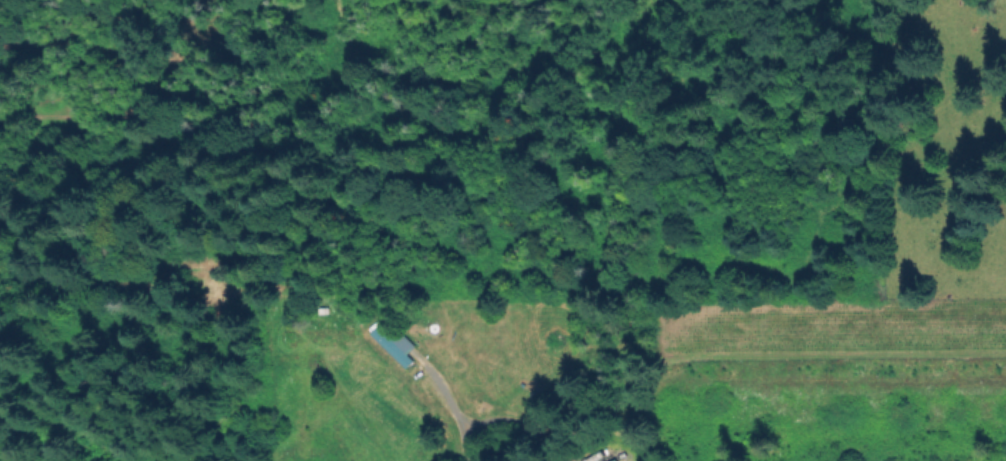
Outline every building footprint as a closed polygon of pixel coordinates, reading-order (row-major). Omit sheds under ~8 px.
[(414,360),(406,368),(371,334),(387,318),(398,329),(390,337),(414,360)]
